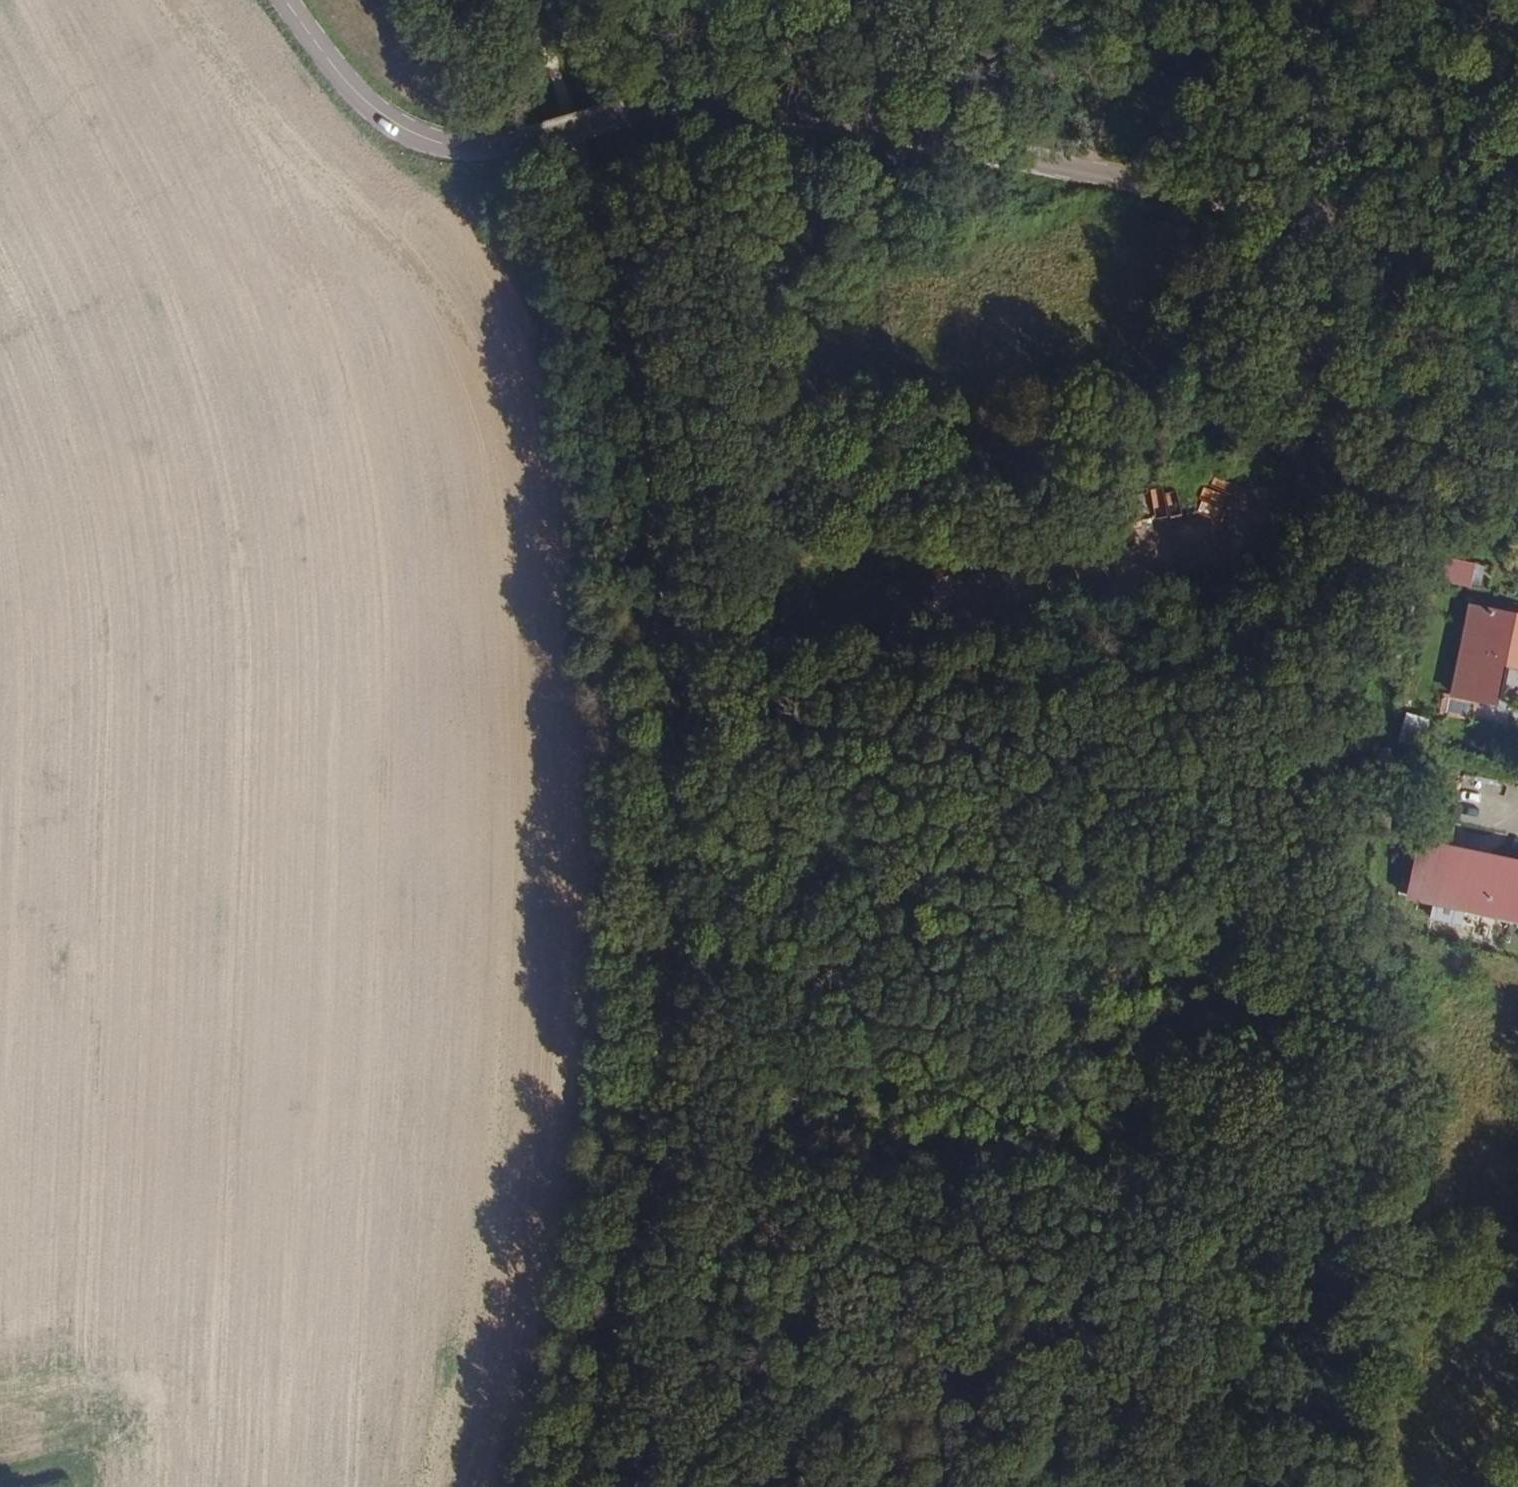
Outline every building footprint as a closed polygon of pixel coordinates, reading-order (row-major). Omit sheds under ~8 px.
[(1465,581),(1468,569),(1450,563),(1447,576),(1465,581)] [(1449,698),(1491,707),(1501,663),(1517,667),(1517,615),(1469,604),(1449,698)] [(1408,820),(1404,838),(1419,840),(1411,879),(1405,878),(1402,895),(1408,895),(1439,902),(1476,910),(1517,919),(1517,867),(1448,852),(1451,836),(1434,833),(1435,826),(1408,820)] [(1436,917),(1473,925),(1476,910),(1439,902),(1436,917)]
